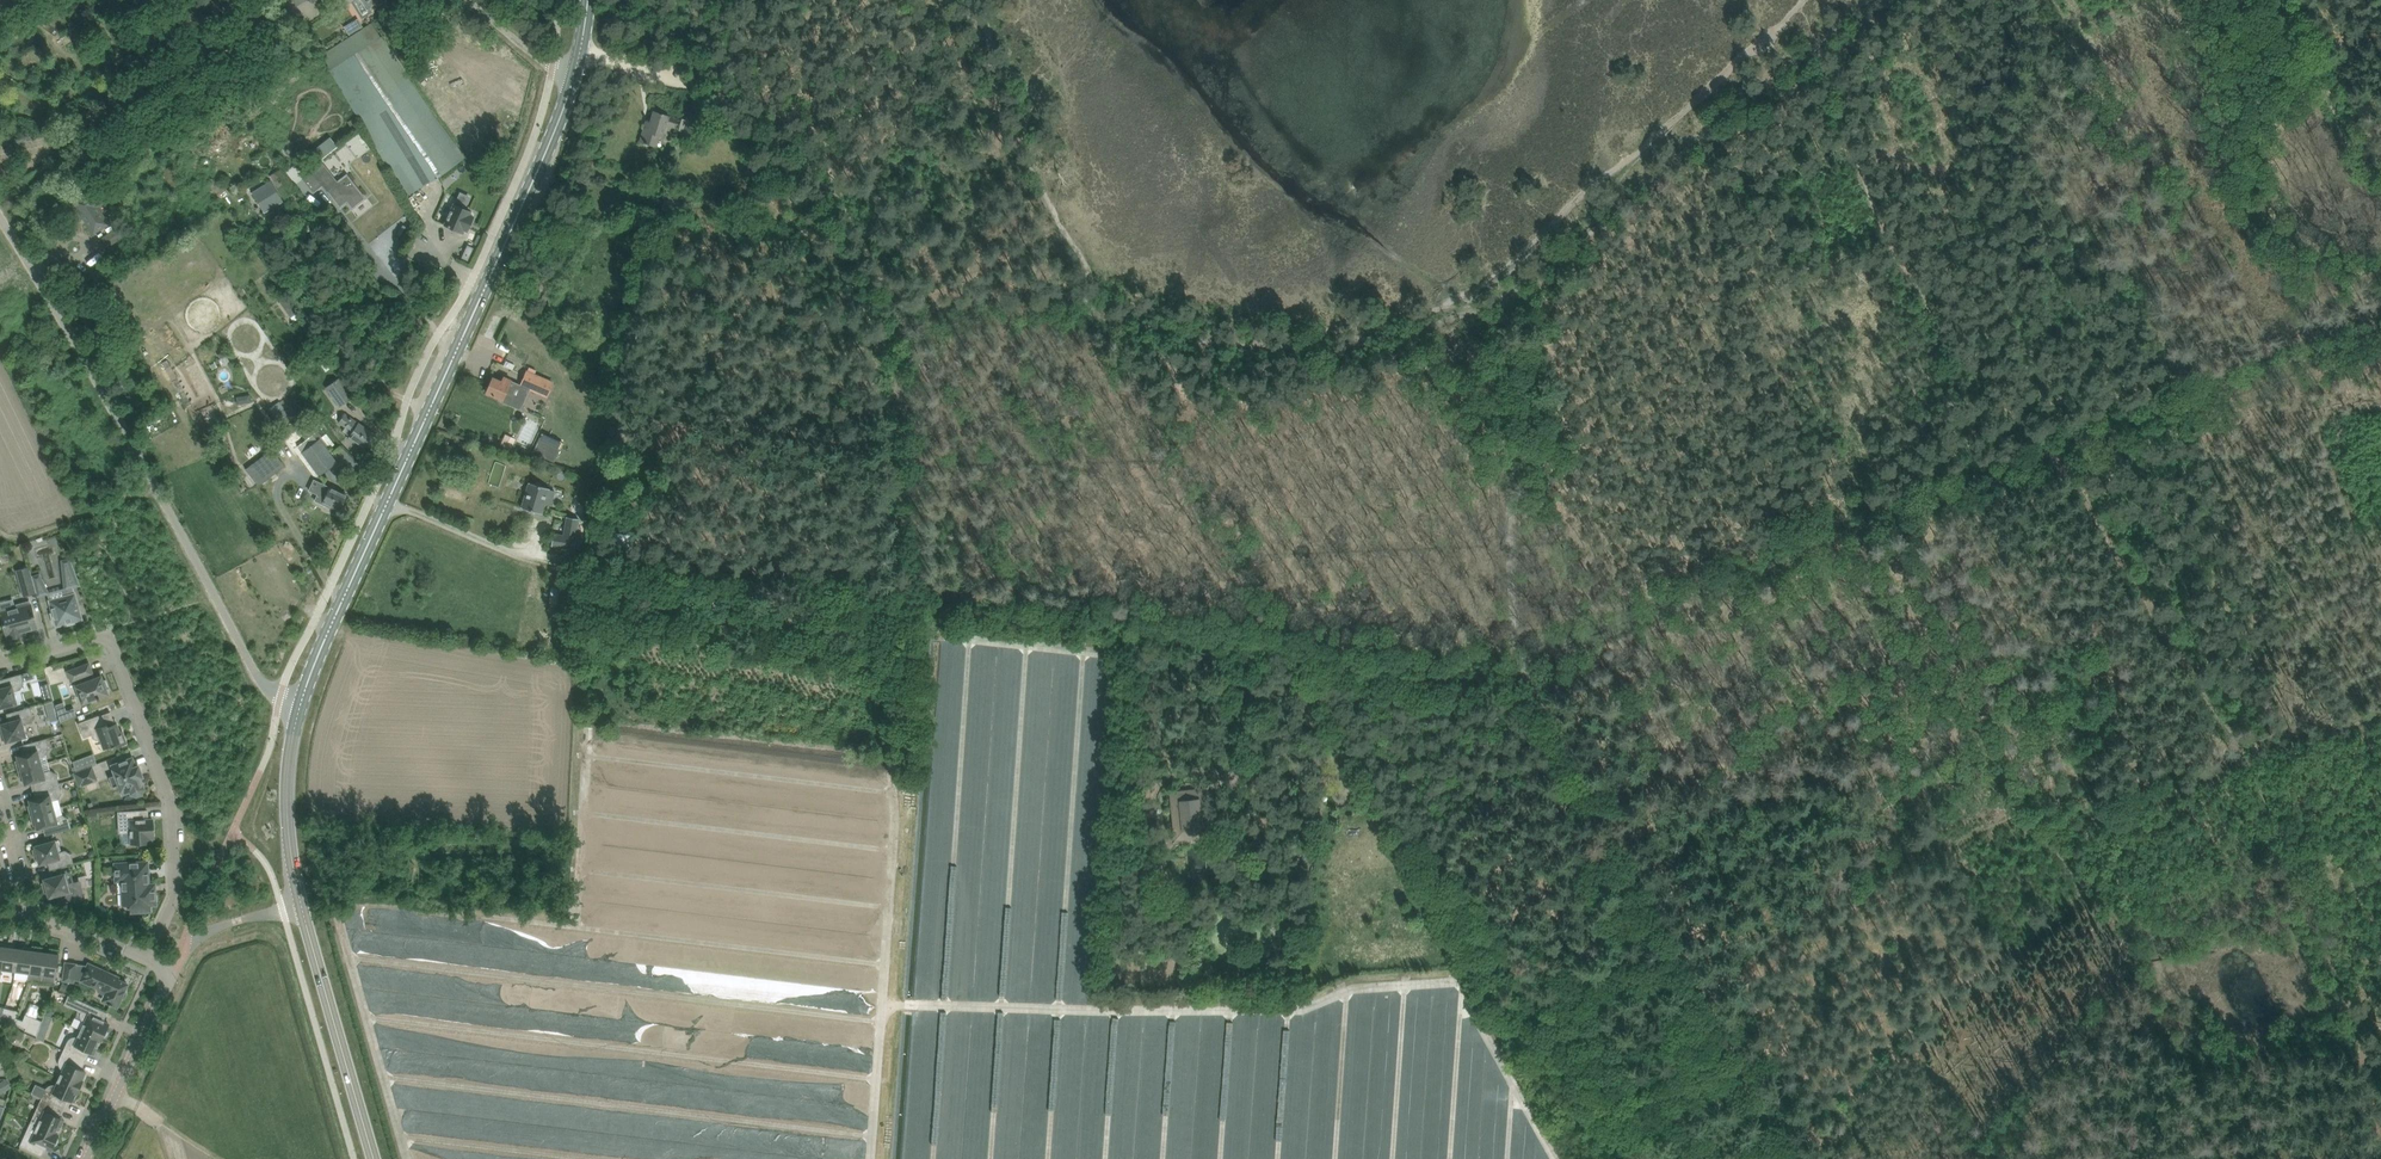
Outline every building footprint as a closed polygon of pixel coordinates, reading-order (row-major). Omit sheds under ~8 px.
[(384,0),(363,0),(369,10),(384,1),(384,0)] [(349,34),(362,26),(358,19),(345,27),(349,34)] [(431,108),(372,24),(323,54),(405,197),(436,178),(444,173),(463,159),(466,157),(431,108)] [(209,26),(185,39),(192,50),(215,36),(209,26)] [(645,125),(641,141),(657,146),(660,135),(663,136),(666,125),(675,128),(678,119),(654,111),(649,127),(645,125)] [(698,138),(704,117),(688,113),(682,135),(698,138)] [(358,123),(355,118),(348,122),(351,127),(358,123)] [(144,128),(148,134),(156,128),(150,120),(143,125),(144,128)] [(135,127),(125,132),(128,138),(126,139),(129,145),(141,139),(135,127)] [(330,137),(312,152),(319,161),(338,146),(330,137)] [(323,162),(313,170),(313,171),(324,185),(323,185),(327,190),(340,207),(347,202),(352,209),(366,198),(347,175),(338,182),(323,162)] [(170,167),(162,172),(173,187),(181,182),(170,167)] [(295,191),(281,169),(270,176),(284,198),(295,191)] [(313,170),(302,178),(313,193),(323,185),(324,185),(313,171),(313,170)] [(217,185),(213,179),(206,185),(211,191),(209,192),(224,209),(229,204),(221,195),(226,190),(220,183),(217,185)] [(252,191),(264,213),(283,202),(270,180),(252,191)] [(74,201),(94,233),(108,224),(97,207),(104,202),(95,188),(74,201)] [(454,204),(445,225),(461,232),(461,231),(462,228),(467,231),(473,216),(469,214),(470,211),(464,208),(466,203),(464,202),(458,200),(455,204),(454,204)] [(105,237),(110,244),(116,241),(111,233),(105,237)] [(467,245),(461,258),(468,261),(474,248),(467,245)] [(286,297),(280,301),(283,306),(294,321),(300,317),(289,302),(286,297)] [(527,371),(521,385),(547,396),(553,383),(534,375),(536,370),(529,367),(527,372),(527,371)] [(339,406),(353,397),(339,377),(325,387),(339,406)] [(516,383),(510,380),(504,377),(502,381),(493,377),(486,392),(501,399),(500,401),(509,405),(514,395),(511,394),(516,383)] [(192,404),(178,378),(173,381),(186,406),(192,404)] [(278,412),(274,415),(279,422),(288,416),(283,409),(278,412)] [(359,424),(345,415),(340,422),(346,427),(344,429),(351,434),(349,438),(364,449),(375,434),(359,423),(359,424)] [(542,432),(533,452),(554,462),(563,443),(542,432)] [(505,434),(500,444),(511,449),(516,439),(505,434)] [(319,475),(337,461),(320,438),(301,452),(319,475)] [(272,450),(249,468),(260,483),(283,466),(272,450)] [(346,495),(336,490),(315,480),(310,490),(319,494),(316,501),(325,505),(330,507),(331,505),(340,509),(340,510),(347,495),(346,495)] [(529,482),(521,507),(542,514),(545,504),(551,506),(555,491),(550,489),(529,482)] [(601,488),(599,500),(622,505),(625,493),(601,488)] [(562,535),(552,533),(550,545),(573,549),(575,537),(574,537),(577,518),(565,516),(562,535)] [(80,585),(70,558),(64,560),(65,568),(63,568),(64,583),(65,583),(67,588),(64,589),(66,596),(50,600),(53,612),(50,613),(53,624),(56,623),(57,626),(64,624),(65,626),(75,623),(75,621),(82,619),(78,606),(77,607),(76,602),(77,601),(75,594),(73,587),(80,585)] [(24,596),(35,593),(28,567),(17,571),(24,596)] [(38,596),(49,593),(39,574),(32,576),(38,596)] [(26,606),(25,603),(13,606),(14,609),(0,613),(6,636),(8,636),(9,639),(20,636),(19,633),(37,627),(31,604),(26,606)] [(93,679),(91,674),(93,674),(89,663),(67,671),(72,683),(77,681),(78,685),(76,686),(82,703),(91,700),(92,702),(100,698),(100,697),(108,694),(106,689),(109,688),(106,679),(103,680),(101,676),(93,679)] [(33,671),(23,674),(21,674),(0,680),(0,709),(18,704),(14,692),(20,690),(24,684),(23,681),(35,678),(33,671)] [(53,700),(50,692),(48,683),(41,685),(43,694),(46,702),(53,700)] [(52,702),(45,704),(47,711),(54,709),(52,702)] [(63,703),(56,705),(58,714),(66,711),(63,703)] [(27,737),(23,725),(30,723),(33,717),(31,707),(6,714),(8,722),(0,724),(2,730),(0,730),(0,733),(2,741),(5,740),(6,743),(27,737)] [(103,726),(100,716),(79,723),(84,738),(92,735),(93,737),(95,739),(98,740),(100,739),(104,749),(113,746),(114,748),(127,743),(122,731),(120,732),(117,723),(108,726),(107,724),(103,726)] [(18,771),(42,764),(40,756),(46,754),(49,748),(47,738),(22,745),(25,753),(17,755),(18,760),(15,761),(18,771)] [(89,756),(72,762),(76,772),(92,766),(97,764),(93,755),(89,756)] [(136,767),(132,758),(112,766),(124,794),(131,791),(132,793),(137,796),(141,794),(144,789),(139,777),(141,777),(137,767),(136,767)] [(44,772),(42,764),(18,771),(21,781),(23,780),(25,785),(33,783),(35,790),(59,783),(56,774),(50,770),(44,772)] [(79,786),(97,780),(92,766),(76,772),(74,773),(79,786)] [(1310,777),(1317,791),(1326,786),(1319,773),(1310,777)] [(30,815),(54,809),(52,801),(58,799),(62,793),(59,783),(35,790),(37,798),(29,800),(30,804),(27,805),(30,815)] [(1202,810),(1207,810),(1206,802),(1198,803),(1197,792),(1178,794),(1180,813),(1183,812),(1184,829),(1203,827),(1202,810)] [(56,817),(54,809),(30,815),(33,826),(36,825),(37,829),(45,827),(47,835),(59,832),(72,828),(69,818),(63,815),(56,817)] [(1316,809),(1301,809),(1301,829),(1316,828),(1316,809)] [(137,820),(136,811),(119,812),(119,829),(128,829),(128,832),(131,832),(132,844),(152,842),(151,837),(154,837),(153,830),(155,829),(154,824),(153,823),(153,819),(137,820)] [(59,852),(55,840),(34,846),(35,848),(32,849),(35,860),(38,859),(40,865),(48,862),(50,870),(61,867),(74,864),(71,854),(65,850),(59,852)] [(94,847),(87,849),(90,859),(97,857),(94,847)] [(147,863),(116,864),(117,880),(123,880),(123,894),(124,906),(131,905),(131,911),(149,910),(149,904),(155,904),(155,902),(156,901),(156,897),(155,896),(154,891),(154,883),(148,883),(147,863)] [(44,882),(41,882),(44,893),(47,892),(49,898),(57,896),(59,903),(83,897),(81,887),(79,882),(74,883),(68,885),(65,873),(55,876),(44,879),(44,882)] [(5,944),(2,969),(15,971),(18,950),(18,948),(15,948),(15,946),(5,944)] [(18,950),(15,971),(29,973),(32,948),(23,947),(22,949),(18,948),(18,950)] [(29,973),(28,980),(42,982),(45,954),(46,952),(42,951),(42,949),(32,948),(29,973)] [(45,954),(42,982),(55,984),(58,964),(60,952),(50,950),(49,953),(46,952),(45,954)] [(74,982),(75,976),(76,964),(65,962),(63,981),(74,982)] [(123,999),(124,998),(124,997),(125,996),(126,995),(126,994),(126,992),(126,991),(125,990),(128,984),(112,977),(113,974),(88,963),(81,979),(99,987),(98,989),(99,991),(108,995),(105,1001),(109,1003),(109,1004),(112,1006),(112,1005),(117,1007),(121,998),(123,999)] [(29,973),(15,971),(14,978),(28,980),(29,973)] [(69,995),(64,1004),(81,1012),(81,1013),(81,1014),(81,1015),(81,1017),(81,1018),(82,1019),(83,1020),(84,1021),(86,1022),(82,1030),(102,1039),(103,1037),(106,1036),(107,1032),(107,1030),(108,1027),(109,1024),(106,1023),(103,1021),(107,1012),(96,1008),(86,1003),(69,995)] [(47,1007),(44,1014),(51,1017),(54,1010),(47,1007)] [(5,1008),(2,1014),(10,1016),(8,1022),(14,1023),(16,1018),(18,1011),(5,1008)] [(42,1022),(40,1026),(48,1029),(53,1017),(45,1014),(42,1022)] [(16,1018),(14,1023),(26,1028),(30,1017),(25,1015),(23,1021),(21,1020),(16,1018)] [(25,1031),(30,1033),(33,1027),(39,1030),(40,1026),(42,1022),(30,1017),(26,1028),(25,1031)] [(39,1030),(37,1035),(45,1038),(48,1029),(40,1026),(39,1030)] [(33,1027),(30,1033),(37,1036),(37,1035),(39,1030),(33,1027)] [(15,1029),(13,1035),(22,1039),(24,1033),(15,1029)] [(68,1042),(64,1051),(85,1060),(89,1052),(90,1052),(93,1054),(95,1051),(97,1045),(99,1044),(101,1039),(102,1040),(102,1039),(82,1030),(78,1038),(77,1038),(76,1037),(75,1037),(74,1037),(72,1038),(71,1038),(70,1039),(69,1040),(69,1041),(68,1042)] [(59,1062),(59,1063),(59,1064),(60,1065),(60,1067),(61,1068),(62,1068),(63,1069),(64,1070),(60,1078),(78,1086),(81,1087),(82,1085),(83,1081),(85,1076),(84,1074),(85,1071),(81,1069),(85,1060),(64,1051),(60,1060),(59,1061),(59,1062)] [(34,1086),(32,1091),(32,1094),(42,1098),(63,1108),(67,1099),(71,1101),(73,1098),(75,1098),(77,1093),(78,1093),(79,1090),(77,1089),(78,1086),(60,1078),(56,1086),(55,1085),(54,1085),(53,1085),(52,1085),(51,1085),(49,1086),(48,1087),(47,1088),(46,1089),(46,1090),(36,1085),(34,1086)] [(6,1090),(11,1087),(7,1079),(2,1082),(6,1090)] [(38,1107),(31,1122),(38,1126),(59,1135),(58,1134),(60,1129),(60,1127),(62,1122),(64,1119),(61,1117),(59,1117),(63,1108),(42,1098),(38,1107)] [(24,1137),(21,1146),(42,1155),(45,1147),(49,1149),(52,1150),(53,1147),(54,1144),(57,1144),(58,1139),(58,1137),(59,1135),(38,1126),(35,1134),(33,1133),(32,1133),(31,1133),(30,1133),(29,1134),(28,1134),(27,1135),(26,1135),(25,1136),(24,1137)]
